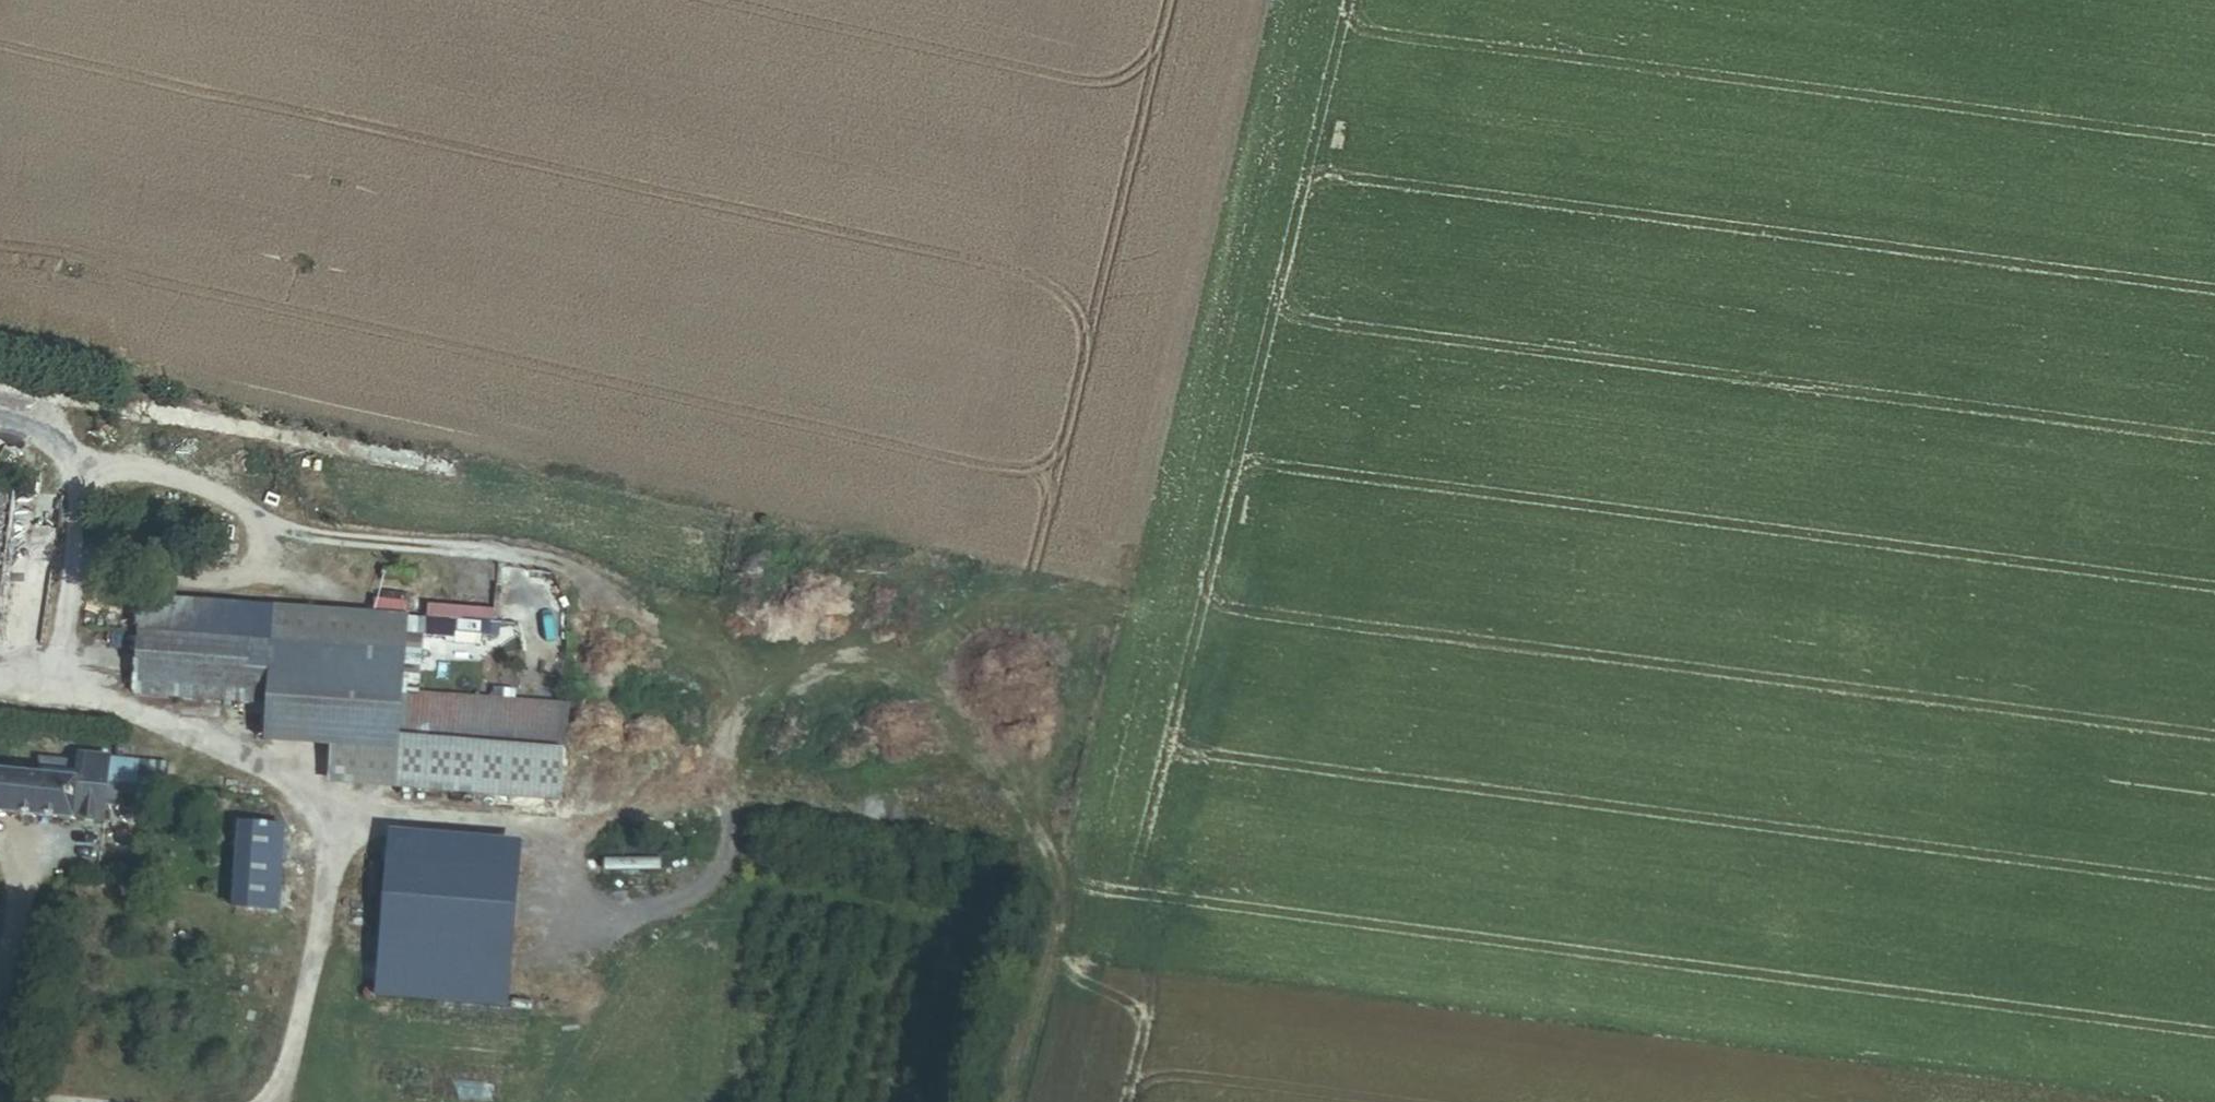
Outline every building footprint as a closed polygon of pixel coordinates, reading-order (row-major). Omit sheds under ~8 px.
[(281,609),(147,599),(144,637),(279,647),(281,609)] [(412,619),(281,609),(279,647),(409,657),(412,619)] [(274,707),(279,647),(144,637),(140,697),(274,707)] [(405,701),(409,657),(279,647),(274,707),(271,743),(336,748),(402,753),(403,735),(405,701)] [(572,713),(405,701),(403,735),(570,748),(572,713)] [(570,748),(403,735),(402,753),(399,790),(566,802),(570,748)] [(334,785),(399,790),(402,753),(336,748),(334,785)] [(77,820),(77,818),(110,821),(113,792),(168,797),(172,764),(116,758),(117,757),(83,753),(80,781),(0,773),(0,812),(77,820)] [(271,916),(277,834),(234,831),(227,912),(271,916)] [(524,855),(393,844),(378,1003),(507,1015),(524,855)]
